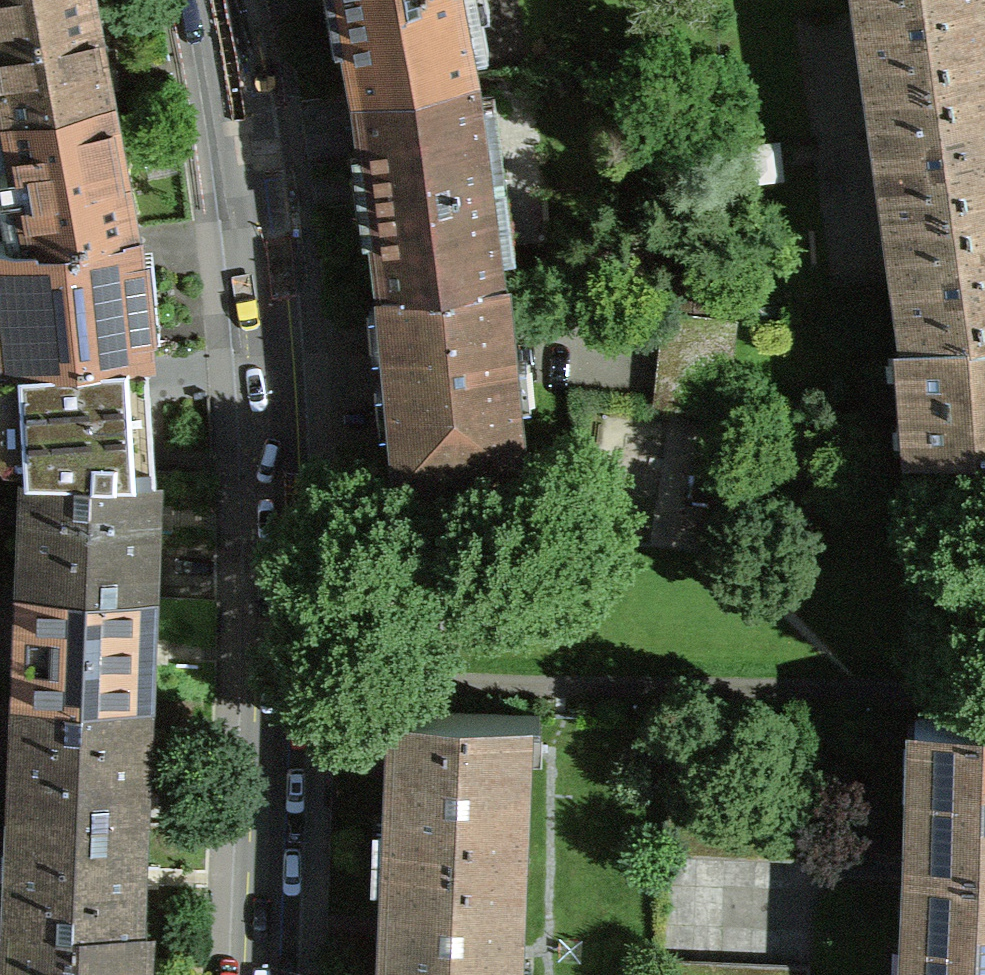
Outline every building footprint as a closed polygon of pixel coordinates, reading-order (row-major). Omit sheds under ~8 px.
[(91,25),(86,0),(0,0),(0,41),(91,25)] [(454,0),(334,0),(352,97),(469,79),(454,0)] [(877,63),(880,86),(984,72),(984,2),(984,0),(852,0),(860,60),(877,63)] [(104,98),(95,46),(91,25),(0,41),(0,116),(0,118),(104,98)] [(895,191),(898,215),(984,203),(984,72),(880,86),(883,109),(868,116),(878,188),(895,191)] [(377,291),(495,280),(469,79),(352,97),(360,163),(377,291)] [(25,245),(129,232),(111,134),(104,98),(0,118),(25,245)] [(984,334),(984,203),(898,215),(901,238),(886,244),(900,342),(984,334)] [(131,232),(129,232),(25,245),(8,247),(0,246),(0,361),(0,365),(4,366),(143,356),(136,283),(131,232)] [(393,473),(516,461),(496,280),(495,280),(377,291),(383,362),(393,473)] [(715,290),(666,285),(662,317),(712,322),(715,290)] [(721,418),(731,324),(712,322),(662,317),(653,409),(721,418)] [(900,342),(895,341),(903,450),(984,445),(984,334),(900,342)] [(17,515),(33,515),(30,586),(145,591),(148,515),(149,479),(19,473),(17,515)] [(145,591),(30,586),(27,657),(12,656),(10,697),(140,703),(143,629),(145,591)] [(140,703),(10,697),(8,738),(23,739),(20,810),(136,815),(139,739),(140,703)] [(369,851),(514,856),(519,748),(533,748),(534,721),(389,716),(387,756),(384,825),(370,825),(369,851)] [(984,868),(984,726),(923,726),(920,864),(984,868)] [(1,921),(131,926),(135,837),(136,815),(20,810),(17,881),(2,880),(1,921)] [(525,967),(510,966),(514,856),(369,851),(368,878),(382,879),(381,893),(378,974),(524,974),(525,967)] [(920,864),(914,974),(984,974),(984,868),(920,864)] [(140,927),(131,926),(1,921),(0,937),(0,962),(14,963),(14,974),(138,974),(140,927)]
